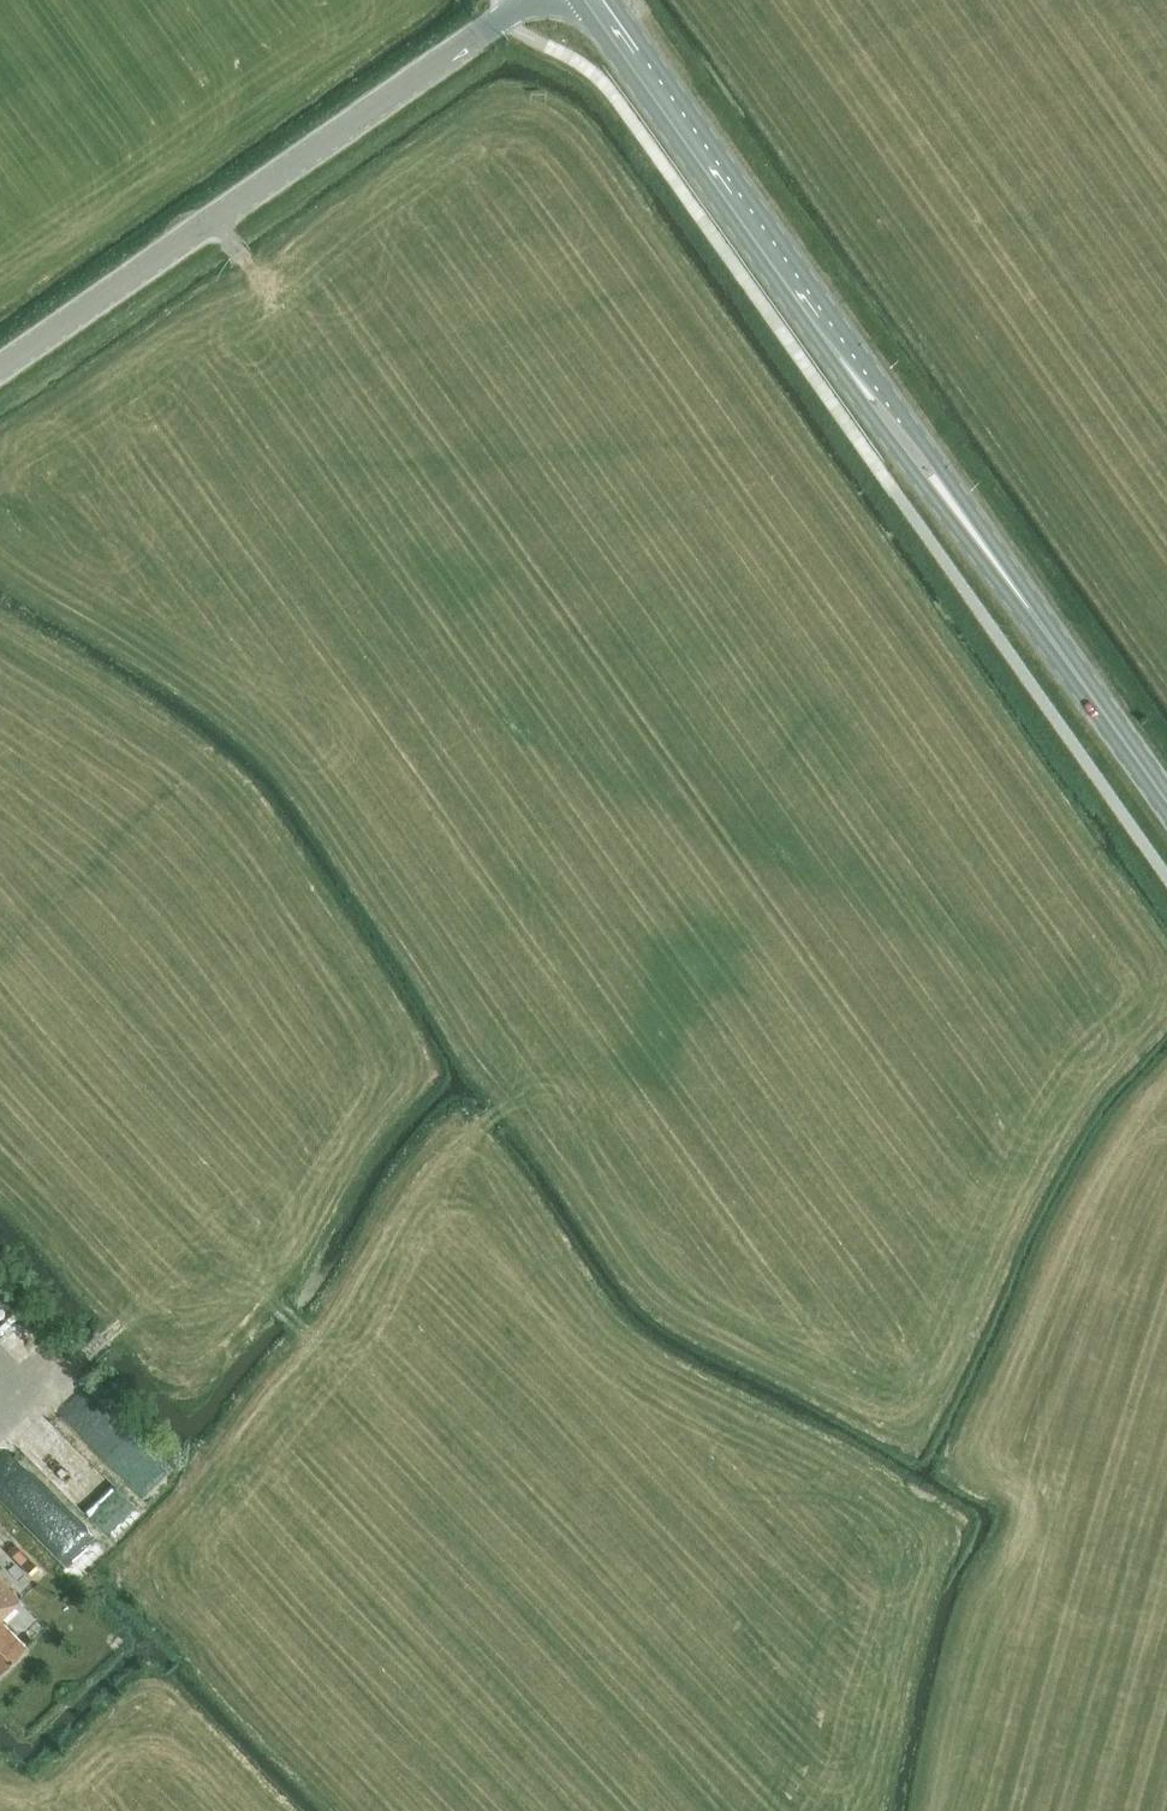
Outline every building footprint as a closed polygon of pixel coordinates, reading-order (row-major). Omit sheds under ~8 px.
[(20,1599),(0,1579),(0,1619),(20,1599)] [(26,1647),(0,1620),(0,1672),(26,1647)]
